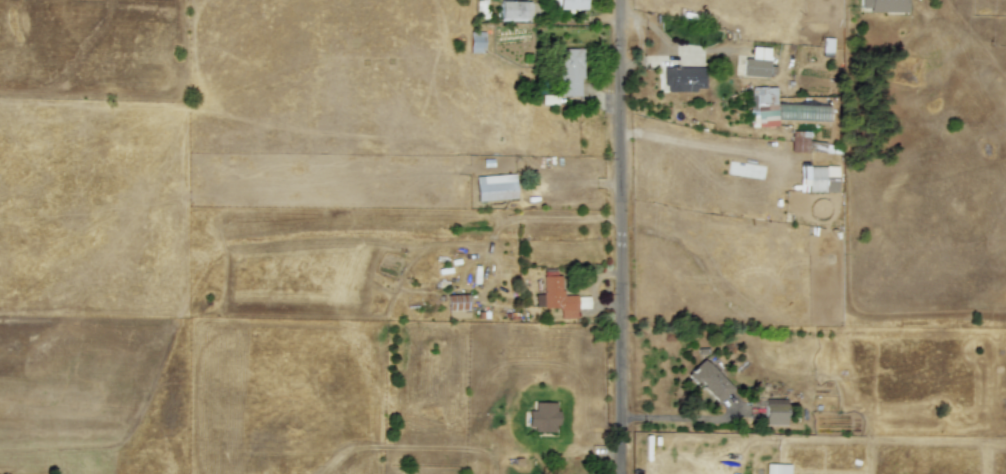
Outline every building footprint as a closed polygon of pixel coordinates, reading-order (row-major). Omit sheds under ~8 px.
[(556,9),(585,9),(585,0),(556,0),(556,9)] [(903,12),(903,0),(860,0),(860,12),(903,12)] [(499,20),(524,20),(524,2),(499,1),(499,20)] [(484,32),(470,32),(470,52),(483,53),(484,32)] [(742,76),(768,77),(769,48),(751,47),(750,58),(743,58),(742,76)] [(579,96),(579,78),(583,78),(584,49),(560,48),(559,95),(579,96)] [(702,91),(702,67),(661,67),(661,90),(702,91)] [(776,87),(749,87),(748,126),(775,126),(776,87)] [(790,151),(806,152),(807,131),(791,131),(790,151)] [(824,192),(824,177),(836,177),(837,167),(799,166),(798,191),(824,192)] [(476,200),(515,199),(515,175),(476,176),(476,200)] [(542,294),(535,294),(534,307),(559,308),(559,319),(576,319),(576,296),(559,295),(559,269),(542,269),(542,294)] [(447,318),(468,318),(467,294),(446,295),(447,318)] [(687,375),(715,404),(731,388),(703,360),(687,375)] [(785,425),(785,399),(764,399),(764,425),(785,425)] [(528,410),(527,430),(556,431),(557,402),(533,401),(533,411),(528,410)] [(765,464),(765,473),(779,473),(779,464),(765,464)]
